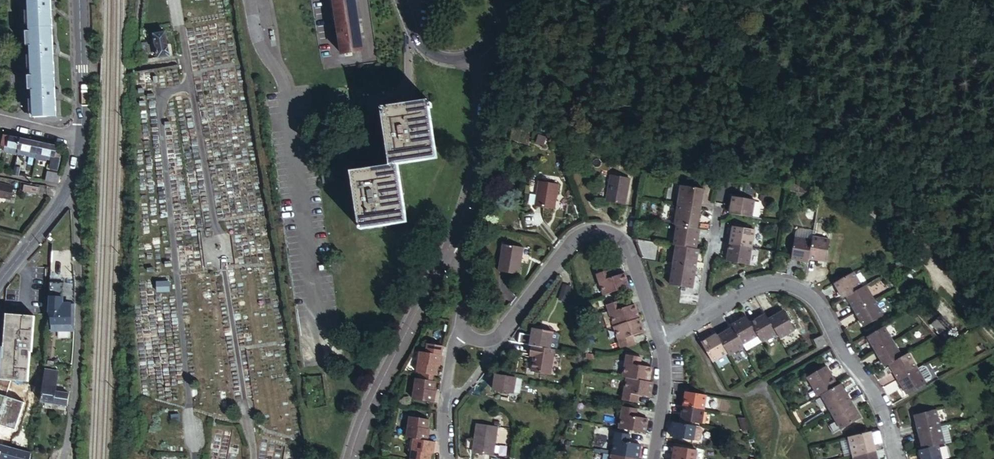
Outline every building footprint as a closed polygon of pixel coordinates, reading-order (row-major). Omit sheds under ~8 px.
[(52,0),(32,0),(38,115),(58,115),(52,0)] [(359,0),(336,0),(337,10),(360,6),(359,0)] [(360,6),(337,10),(344,53),(366,50),(360,6)] [(156,33),(161,57),(172,54),(167,31),(156,33)] [(429,97),(382,106),(392,164),(353,172),(366,230),(413,220),(401,163),(441,155),(431,105),(434,104),(433,99),(430,100),(429,97)] [(21,136),(4,132),(2,142),(4,143),(20,146),(21,136)] [(38,150),(40,140),(21,136),(20,146),(27,148),(38,150)] [(56,154),(58,144),(40,140),(38,150),(53,154),(56,154)] [(20,146),(4,143),(3,147),(19,151),(20,146)] [(38,150),(37,155),(37,158),(46,160),(47,158),(52,158),(53,154),(38,150)] [(53,154),(52,158),(51,163),(58,164),(60,156),(56,154),(53,154)] [(49,179),(49,180),(57,182),(59,172),(47,169),(45,178),(49,179)] [(338,182),(337,172),(327,174),(328,183),(338,182)] [(626,204),(631,178),(612,175),(608,201),(626,204)] [(555,209),(559,184),(540,181),(536,205),(555,209)] [(805,182),(792,183),(790,192),(803,194),(805,182)] [(5,184),(2,195),(11,196),(13,186),(5,184)] [(40,194),(41,187),(28,184),(26,191),(40,194)] [(682,185),(679,205),(701,208),(704,189),(682,185)] [(733,196),(731,213),(753,217),(755,200),(733,196)] [(701,208),(679,205),(675,224),(678,225),(698,228),(701,208)] [(701,229),(698,228),(678,225),(675,245),(677,245),(697,249),(701,229)] [(733,227),(730,244),(752,248),(755,231),(733,227)] [(809,262),(810,258),(813,240),(796,237),(792,259),(809,262)] [(831,240),(814,237),(813,240),(810,258),(827,261),(831,240)] [(635,241),(643,260),(657,262),(661,242),(635,238),(635,241)] [(752,248),(730,244),(727,261),(750,265),(752,248)] [(520,275),(524,249),(504,245),(499,272),(520,275)] [(700,249),(697,249),(677,245),(674,265),(697,268),(700,249)] [(697,268),(674,265),(671,284),(693,288),(697,268)] [(617,291),(628,287),(624,274),(613,277),(610,269),(597,274),(604,295),(617,291)] [(844,298),(847,297),(863,288),(854,272),(835,283),(844,298)] [(168,291),(168,283),(157,283),(157,292),(168,291)] [(52,328),(74,328),(74,311),(63,310),(63,301),(63,284),(51,284),(50,311),(52,311),(52,328)] [(563,284),(560,298),(567,300),(570,286),(563,284)] [(847,297),(856,312),(875,301),(866,286),(863,288),(847,297)] [(604,295),(607,305),(621,300),(617,291),(604,295)] [(607,305),(614,326),(639,318),(634,305),(624,308),(621,300),(607,305)] [(63,301),(63,310),(74,311),(75,301),(63,301)] [(875,301),(856,312),(865,326),(883,315),(875,301)] [(777,333),(780,338),(795,329),(784,310),(769,318),(777,333)] [(30,350),(34,315),(6,312),(1,356),(3,357),(1,377),(28,379),(31,350),(30,350)] [(920,326),(925,323),(916,313),(912,316),(920,326)] [(777,333),(769,318),(766,314),(751,322),(759,335),(763,341),(777,333)] [(743,344),(759,335),(751,322),(748,316),(732,325),(734,327),(743,344)] [(948,323),(942,316),(933,325),(939,332),(948,323)] [(639,318),(614,326),(622,347),(635,343),(633,336),(644,332),(639,318)] [(885,326),(868,336),(876,351),(894,341),(885,326)] [(745,347),(743,344),(734,327),(719,335),(728,353),(729,355),(745,347)] [(532,345),(550,348),(553,331),(534,329),(533,335),(532,345)] [(518,342),(532,345),(533,335),(521,333),(518,342)] [(713,361),(728,353),(719,335),(717,333),(702,342),(713,361)] [(826,343),(822,336),(815,340),(818,347),(826,343)] [(886,367),(890,364),(903,356),(894,341),(876,351),(886,367)] [(550,374),(555,348),(550,348),(532,345),(530,355),(534,356),(532,371),(550,374)] [(418,371),(420,371),(436,374),(439,375),(440,362),(442,362),(443,354),(422,350),(418,371)] [(890,364),(899,379),(917,368),(908,353),(903,356),(890,364)] [(624,377),(627,377),(650,381),(652,367),(640,365),(641,357),(628,355),(624,377)] [(819,396),(822,394),(837,385),(826,366),(808,377),(819,396)] [(41,400),(69,404),(70,392),(64,391),(57,390),(57,383),(59,370),(45,368),(41,400)] [(917,368),(899,379),(907,394),(926,383),(917,368)] [(516,377),(497,374),(495,390),(513,393),(515,384),(516,377)] [(435,379),(419,376),(417,376),(414,398),(436,401),(437,393),(435,393),(437,380),(435,379)] [(650,396),(652,382),(650,381),(627,377),(623,399),(637,402),(639,394),(650,396)] [(822,394),(832,412),(851,401),(841,383),(837,385),(822,394)] [(687,391),(684,406),(704,409),(707,394),(687,391)] [(851,401),(832,412),(842,429),(861,417),(851,401)] [(620,428),(645,433),(647,418),(636,416),(637,408),(624,406),(620,428)] [(704,409),(684,406),(682,420),(702,423),(704,409)] [(916,415),(919,432),(941,427),(936,410),(916,415)] [(408,435),(416,437),(430,439),(431,432),(428,432),(430,427),(431,419),(411,415),(408,435)] [(694,440),(697,426),(674,422),(672,436),(694,440)] [(493,455),(498,426),(478,423),(475,440),(477,440),(474,452),(493,455)] [(697,426),(694,440),(700,441),(702,439),(704,429),(702,427),(697,426)] [(941,427),(919,432),(923,449),(939,445),(945,444),(941,427)] [(849,437),(854,456),(876,451),(871,431),(849,437)] [(617,432),(613,454),(638,458),(640,444),(628,442),(630,434),(617,432)] [(758,448),(754,435),(747,438),(752,450),(758,448)] [(413,458),(418,458),(432,458),(434,449),(436,449),(437,440),(430,439),(416,437),(412,458),(413,458)] [(32,452),(0,444),(0,458),(3,458),(30,458),(32,452)] [(923,449),(920,450),(922,458),(942,458),(939,445),(923,449)] [(697,450),(675,447),(673,458),(696,458),(697,450)]
